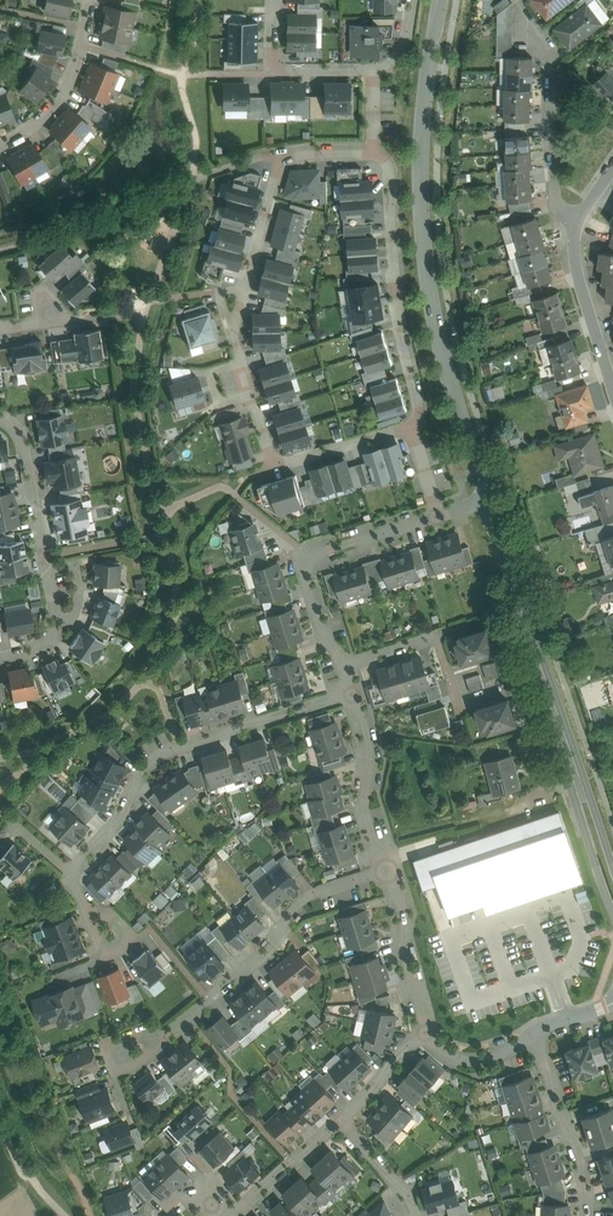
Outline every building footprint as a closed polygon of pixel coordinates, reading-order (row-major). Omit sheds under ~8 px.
[(44,10),(69,15),(72,1),(71,1),(67,0),(46,0),(44,10)] [(297,0),(297,8),(319,9),(319,0),(317,0),(297,0)] [(376,10),(396,10),(396,1),(397,1),(397,0),(376,0),(376,10)] [(494,8),(498,13),(512,3),(509,0),(504,0),(494,8)] [(546,17),(560,6),(558,4),(563,0),(533,0),(546,17)] [(575,4),(579,10),(587,4),(587,5),(593,0),(580,0),(575,4)] [(124,1),(121,1),(120,9),(133,12),(138,13),(139,5),(138,4),(124,1)] [(498,13),(497,14),(497,21),(512,22),(512,3),(498,13)] [(579,10),(554,29),(566,45),(580,35),(582,38),(601,24),(587,5),(587,4),(579,10)] [(120,9),(107,7),(104,22),(130,27),(133,12),(120,9)] [(319,9),(297,8),(297,16),(315,16),(315,18),(319,18),(319,9)] [(297,16),(288,16),(288,32),(314,32),(315,18),(315,16),(297,16)] [(395,18),(373,18),(373,25),(380,25),(380,33),(383,33),(383,34),(384,34),(393,34),(395,18)] [(130,27),(104,22),(101,38),(103,38),(124,42),(127,43),(130,27)] [(229,38),(258,39),(258,23),(229,22),(229,38)] [(373,25),(353,26),(354,55),(380,55),(380,46),(380,45),(378,45),(378,34),(383,34),(383,33),(380,33),(380,25),(373,25)] [(66,35),(40,29),(39,32),(37,31),(35,39),(38,40),(35,50),(43,51),(42,53),(56,60),(59,55),(62,55),(66,35)] [(314,32),(288,32),(287,48),(296,48),(314,49),(314,47),(314,32)] [(124,42),(103,38),(101,47),(122,53),(124,42)] [(257,63),(258,39),(229,38),(228,62),(257,63)] [(314,49),(296,48),(296,56),(318,56),(318,47),(314,47),(314,49)] [(56,60),(42,53),(38,61),(53,68),(56,60)] [(120,62),(104,57),(102,64),(118,69),(120,62)] [(512,57),(509,57),(509,73),(530,73),(530,74),(532,74),(532,65),(530,65),(530,58),(532,58),(532,57),(512,57)] [(38,61),(33,59),(29,67),(34,70),(36,68),(48,77),(53,68),(38,61)] [(118,74),(93,64),(87,77),(112,88),(118,74)] [(48,77),(36,68),(34,70),(20,89),(36,101),(52,80),(48,77)] [(570,68),(559,78),(564,83),(575,74),(570,68)] [(509,73),(500,73),(500,88),(506,88),(509,88),(509,73)] [(530,73),(509,73),(509,88),(509,89),(527,89),(532,89),(532,82),(530,82),(530,74),(530,73)] [(606,73),(594,84),(603,94),(607,91),(612,99),(612,82),(606,73)] [(575,74),(564,83),(569,89),(580,79),(575,74)] [(112,88),(87,77),(81,90),(106,101),(112,88)] [(580,79),(569,89),(573,94),(584,84),(580,79)] [(287,112),(287,84),(271,84),(271,97),(271,112),(272,112),(287,112)] [(303,84),(287,84),(287,112),(302,112),(303,112),(303,96),(303,84)] [(351,84),(325,84),(325,96),(325,112),(326,112),(351,112),(351,84)] [(247,85),(223,85),(223,108),(247,108),(248,108),(248,97),(247,85)] [(527,89),(509,89),(509,88),(506,88),(506,104),(527,104),(527,105),(529,105),(529,98),(527,98),(527,89)] [(25,105),(10,89),(5,95),(12,113),(20,110),(25,105)] [(0,96),(0,124),(14,119),(12,113),(5,95),(0,96)] [(310,96),(303,96),(303,112),(302,112),(302,118),(310,118),(310,96)] [(325,96),(310,96),(310,118),(326,118),(326,112),(325,112),(325,96)] [(264,117),(264,97),(248,97),(248,108),(247,108),(247,117),(264,117)] [(271,112),(271,97),(264,97),(264,117),(264,118),(272,118),(272,112),(271,112)] [(103,109),(89,100),(85,106),(99,115),(103,109)] [(101,116),(85,106),(83,104),(79,111),(98,122),(101,116)] [(527,104),(506,104),(506,121),(528,121),(529,113),(526,113),(527,105),(527,104)] [(90,127),(69,109),(60,120),(80,138),(90,127)] [(80,138),(60,120),(50,131),(71,149),(80,138)] [(527,136),(506,138),(507,154),(528,152),(530,152),(530,145),(528,146),(527,136)] [(67,157),(54,140),(48,145),(58,157),(61,161),(61,162),(67,157)] [(33,145),(21,152),(34,176),(46,169),(47,168),(42,159),(33,145)] [(48,145),(42,150),(46,157),(42,159),(47,168),(52,168),(49,163),(58,157),(48,145)] [(34,176),(21,152),(8,159),(21,182),(22,183),(23,183),(34,176)] [(528,152),(507,154),(508,169),(527,168),(531,168),(531,161),(529,161),(528,152)] [(58,157),(49,163),(52,168),(61,161),(58,157)] [(362,168),(337,168),(338,184),(341,184),(341,183),(347,183),(362,182),(362,175),(362,168)] [(527,168),(508,169),(506,170),(507,185),(528,184),(530,184),(529,176),(528,176),(527,168)] [(46,169),(34,176),(39,184),(51,178),(46,169)] [(12,176),(9,170),(1,172),(7,186),(16,181),(19,187),(21,182),(16,174),(12,176)] [(319,170),(291,172),(285,195),(294,197),(319,196),(320,196),(319,181),(319,170)] [(0,172),(0,193),(1,195),(9,192),(8,191),(7,186),(1,172),(0,172)] [(64,175),(61,184),(75,189),(78,180),(64,175)] [(34,176),(23,183),(27,190),(38,184),(39,184),(34,176)] [(16,181),(7,186),(8,191),(19,187),(16,181)] [(252,205),(254,206),(259,190),(229,181),(224,198),(227,199),(252,205)] [(327,181),(319,181),(320,196),(319,196),(320,203),(327,203),(327,181)] [(347,183),(341,183),(341,184),(342,200),(373,198),(372,181),(362,182),(347,183)] [(528,184),(507,185),(508,201),(531,199),(531,192),(529,192),(528,184)] [(373,198),(342,200),(344,216),(352,216),(374,214),(373,198)] [(247,221),(252,205),(227,199),(223,215),(247,221)] [(311,210),(290,204),(288,212),(303,216),(309,218),(311,210)] [(288,212),(281,210),(276,227),(298,233),(303,216),(288,212)] [(352,216),(344,216),(344,226),(353,225),(352,216)] [(534,218),(514,224),(518,240),(539,233),(539,234),(540,233),(538,226),(537,227),(534,218)] [(242,228),(221,222),(219,230),(240,235),(242,228)] [(353,225),(344,226),(344,234),(366,232),(372,232),(372,224),(353,225)] [(298,233),(276,227),(271,245),(279,247),(293,251),(293,250),(298,233)] [(240,235),(219,230),(215,246),(239,252),(243,236),(240,235)] [(366,232),(344,234),(345,241),(349,241),(349,240),(366,239),(366,232)] [(518,240),(509,243),(513,258),(520,255),(523,254),(523,255),(541,249),(541,250),(545,248),(543,241),(541,241),(539,234),(539,233),(518,240)] [(366,239),(349,240),(349,241),(350,255),(376,253),(375,238),(366,239)] [(62,245),(54,251),(54,250),(45,258),(46,259),(38,265),(50,279),(58,272),(59,273),(62,270),(67,266),(66,265),(74,258),(72,255),(62,245)] [(215,246),(212,245),(207,260),(207,261),(224,265),(237,269),(241,253),(239,252),(215,246)] [(293,251),(279,247),(277,254),(298,259),(300,252),(293,250),(293,251)] [(541,249),(523,255),(523,254),(520,255),(525,271),(545,264),(545,265),(547,264),(545,257),(543,258),(541,250),(541,249)] [(74,258),(66,265),(67,266),(62,270),(67,275),(83,261),(75,252),(72,255),(74,258)] [(601,252),(600,269),(605,269),(612,270),(612,254),(608,253),(601,252)] [(376,253),(350,255),(351,270),(368,269),(377,268),(376,253)] [(298,259),(277,254),(275,262),(292,267),(291,267),(295,268),(298,259)] [(207,260),(204,259),(200,275),(220,281),(224,265),(207,261),(207,260)] [(275,262),(267,260),(263,276),(287,283),(291,267),(292,267),(275,262)] [(67,275),(66,275),(71,281),(81,272),(88,266),(83,261),(67,275)] [(525,271),(515,274),(520,289),(529,286),(530,286),(551,279),(549,273),(548,273),(545,265),(545,264),(525,271)] [(368,269),(351,270),(347,270),(347,278),(366,277),(369,276),(368,269)] [(605,269),(604,285),(609,285),(612,286),(612,270),(605,269)] [(95,288),(81,272),(71,281),(61,290),(61,289),(60,290),(74,306),(75,305),(95,288)] [(287,283),(263,276),(258,293),(266,295),(283,299),(287,283)] [(347,278),(344,278),(346,289),(349,288),(367,285),(366,277),(347,278)] [(367,285),(349,288),(352,305),(380,300),(378,283),(367,285)] [(520,289),(513,291),(515,298),(529,294),(532,293),(530,286),(529,286),(520,289)] [(556,293),(534,300),(539,316),(561,309),(556,293)] [(529,294),(515,298),(518,305),(531,301),(529,294)] [(283,299),(266,295),(263,303),(284,309),(287,300),(283,299)] [(380,300),(352,305),(354,321),(355,321),(372,318),(383,316),(380,300)] [(284,309),(263,303),(260,315),(278,315),(283,315),(284,309)] [(204,304),(183,311),(186,318),(206,311),(204,304)] [(561,309),(539,316),(544,332),(566,325),(561,309)] [(186,318),(181,319),(190,348),(201,344),(215,340),(218,339),(215,331),(211,319),(209,311),(206,311),(186,318)] [(253,315),(253,332),(279,332),(278,315),(260,315),(253,315)] [(372,318),(355,321),(354,321),(350,321),(352,334),(357,332),(372,327),(373,327),(372,318)] [(372,327),(357,332),(359,339),(374,334),(372,327)] [(99,329),(73,333),(74,338),(58,340),(61,362),(77,360),(78,361),(103,358),(99,329)] [(279,348),(279,332),(253,332),(253,349),(261,349),(279,349),(279,348)] [(352,334),(350,334),(352,342),(357,340),(359,339),(357,332),(352,334)] [(359,339),(357,340),(362,356),(387,348),(382,332),(374,334),(359,339)] [(540,333),(526,337),(528,345),(543,340),(540,333)] [(570,339),(548,346),(553,362),(575,356),(570,339)] [(29,345),(24,346),(24,345),(12,346),(12,347),(14,356),(15,356),(16,360),(12,360),(14,369),(14,373),(26,371),(26,373),(35,372),(35,370),(47,368),(45,356),(41,356),(41,352),(42,352),(41,340),(29,342),(29,345)] [(58,340),(50,341),(53,363),(61,362),(58,340)] [(215,340),(201,344),(204,352),(218,348),(215,340)] [(0,349),(0,366),(1,371),(14,369),(12,360),(16,360),(15,356),(14,356),(12,347),(0,349)] [(279,349),(261,349),(265,361),(286,354),(284,348),(279,348),(279,349)] [(387,348),(362,356),(367,372),(369,371),(384,367),(392,364),(387,348)] [(286,354),(265,361),(267,367),(284,362),(284,363),(288,362),(286,354)] [(575,356),(553,362),(558,379),(580,372),(575,356)] [(267,367),(260,370),(265,386),(289,378),(284,363),(284,362),(267,367)] [(189,369),(169,367),(173,383),(192,378),(189,369)] [(384,367),(369,371),(371,378),(374,385),(389,381),(384,367)] [(369,371),(367,372),(362,373),(364,380),(371,378),(369,371)] [(173,383),(170,384),(173,396),(174,396),(174,398),(177,407),(191,402),(203,399),(202,393),(200,388),(197,376),(192,378),(173,383)] [(289,378),(265,386),(270,402),(277,400),(294,395),(294,394),(289,378)] [(371,378),(364,380),(367,388),(371,387),(371,386),(374,385),(371,378)] [(374,385),(371,386),(371,387),(376,402),(402,394),(397,378),(389,381),(374,385)] [(555,379),(542,383),(544,390),(547,389),(558,386),(555,379)] [(492,387),(495,398),(505,396),(503,385),(492,387)] [(558,386),(547,389),(550,397),(558,395),(557,394),(564,392),(562,385),(558,386)] [(564,392),(557,394),(558,395),(567,426),(588,420),(582,401),(592,398),(587,385),(564,392)] [(203,399),(191,402),(194,412),(207,408),(204,398),(203,393),(202,393),(203,399)] [(298,393),(294,394),(294,395),(277,400),(279,407),(300,400),(298,393)] [(402,394),(376,402),(381,418),(384,418),(399,413),(407,411),(402,394)] [(300,400),(279,407),(282,414),(298,409),(303,408),(300,400)] [(60,408),(40,411),(41,419),(61,415),(60,408)] [(282,414),(274,416),(279,432),(303,425),(298,409),(282,414)] [(399,413),(384,418),(386,425),(401,420),(399,413)] [(41,419),(37,420),(39,429),(38,429),(39,431),(39,430),(40,435),(39,435),(40,437),(42,446),(48,445),(64,442),(62,433),(67,433),(65,423),(63,424),(61,415),(41,419)] [(381,418),(376,419),(379,427),(386,425),(384,418),(381,418)] [(239,421),(239,419),(222,424),(229,450),(226,450),(230,462),(231,462),(249,456),(250,456),(243,432),(247,430),(244,419),(239,421)] [(303,425),(279,432),(284,448),(291,446),(308,441),(308,440),(303,425)] [(341,437),(339,428),(332,430),(335,439),(341,437)] [(595,434),(556,446),(560,459),(574,455),(579,472),(604,465),(595,434)] [(308,441),(291,446),(294,453),(314,447),(312,439),(308,440),(308,441)] [(64,442),(48,445),(49,452),(65,449),(64,442)] [(398,444),(382,449),(391,478),(406,474),(407,473),(401,455),(398,444)] [(65,449),(49,452),(51,461),(72,457),(71,448),(65,449)] [(178,455),(173,449),(166,456),(170,462),(178,455)] [(382,449),(366,454),(368,461),(375,482),(375,483),(391,478),(382,449)] [(408,453),(401,455),(407,473),(406,474),(414,472),(408,453)] [(51,461),(50,461),(50,462),(45,463),(48,481),(59,479),(60,487),(61,487),(75,484),(78,483),(76,468),(78,468),(75,456),(72,457),(51,461)] [(231,462),(234,471),(252,466),(249,456),(231,462)] [(345,460),(328,465),(336,489),(351,485),(352,484),(347,468),(345,460)] [(368,461),(356,465),(363,486),(375,482),(368,461)] [(328,465),(312,470),(314,478),(320,494),(336,489),(328,465)] [(356,465),(347,468),(352,484),(351,485),(353,489),(363,486),(356,465)] [(5,471),(6,481),(16,480),(15,470),(5,471)] [(575,473),(556,479),(559,488),(577,482),(576,482),(577,482),(575,473)] [(300,487),(296,475),(294,476),(303,506),(305,505),(300,487)] [(294,476),(269,483),(278,513),(278,514),(303,506),(294,476)] [(314,478),(305,480),(307,485),(312,501),(322,498),(320,494),(314,478)] [(590,478),(577,482),(576,482),(577,482),(579,490),(593,486),(590,478)] [(269,483),(262,486),(268,505),(278,514),(278,513),(269,483)] [(75,484),(61,487),(62,495),(76,493),(75,484)] [(307,485),(300,487),(305,505),(312,503),(312,501),(307,485)] [(595,491),(602,515),(612,511),(612,485),(595,491)] [(0,494),(0,511),(15,508),(12,492),(5,493),(0,494)] [(62,495),(59,496),(60,504),(79,500),(81,500),(80,492),(62,495)] [(56,521),(86,515),(85,508),(81,509),(79,500),(60,504),(53,505),(56,521)] [(0,511),(0,528),(4,527),(18,524),(15,508),(0,511)] [(86,515),(56,521),(59,537),(80,533),(85,532),(84,523),(88,522),(86,515)] [(221,533),(231,530),(228,521),(218,524),(221,533)] [(253,525),(249,522),(239,524),(241,528),(232,531),(239,554),(243,552),(262,547),(261,546),(259,538),(260,538),(258,532),(257,532),(255,526),(253,524),(253,525)] [(600,540),(596,527),(586,530),(590,545),(593,544),(595,544),(597,544),(598,548),(606,545),(610,556),(609,557),(612,565),(612,536),(600,540)] [(87,532),(85,532),(80,533),(82,541),(89,539),(87,532)] [(0,536),(0,544),(6,543),(5,542),(15,540),(14,533),(5,535),(0,536)] [(458,534),(443,539),(451,566),(466,562),(462,548),(458,534)] [(443,539),(428,544),(432,557),(436,571),(437,571),(451,566),(443,539)] [(5,542),(6,543),(0,544),(0,560),(26,555),(23,540),(15,542),(15,540),(5,542)] [(262,547),(243,552),(247,564),(268,557),(264,545),(261,546),(262,547)] [(419,546),(410,549),(411,553),(412,553),(417,569),(425,567),(423,560),(419,546)] [(469,546),(462,548),(466,562),(467,565),(474,562),(469,546)] [(411,553),(397,557),(404,581),(419,576),(417,569),(412,553),(411,553)] [(0,560),(0,573),(1,576),(20,573),(29,571),(26,555),(0,560)] [(268,557),(247,564),(250,572),(254,571),(254,570),(270,565),(268,557)] [(382,562),(387,579),(389,586),(404,581),(397,557),(382,562)] [(432,557),(423,560),(425,567),(428,576),(437,574),(437,571),(436,571),(432,557)] [(381,558),(372,561),(378,581),(387,579),(382,562),(381,558)] [(107,561),(104,564),(95,563),(94,583),(103,584),(118,584),(119,572),(116,571),(116,566),(112,561),(107,561)] [(378,581),(372,561),(363,563),(364,567),(369,584),(378,581)] [(270,565),(254,570),(254,571),(258,586),(282,578),(277,563),(270,565)] [(364,567),(349,572),(356,596),(372,591),(369,584),(364,567)] [(333,572),(325,575),(331,596),(339,593),(334,577),(334,576),(333,572)] [(334,576),(334,577),(339,593),(341,600),(356,596),(349,572),(334,576)] [(590,579),(593,588),(596,587),(604,584),(612,581),(612,572),(590,579)] [(0,576),(0,585),(21,581),(20,573),(1,576),(0,576)] [(282,578),(258,586),(263,601),(270,599),(287,593),(282,578)] [(604,584),(609,598),(612,596),(612,581),(604,584)] [(118,584),(103,584),(103,591),(125,592),(125,585),(118,584)] [(287,593),(270,599),(272,607),(286,603),(293,600),(291,592),(287,593)] [(119,604),(103,598),(103,599),(99,598),(92,617),(112,625),(119,604)] [(272,607),(265,609),(268,617),(269,617),(269,616),(288,611),(286,603),(272,607)] [(29,609),(5,614),(9,634),(33,630),(29,609)] [(288,611),(269,616),(269,617),(274,631),(297,624),(293,609),(288,611)] [(605,617),(607,625),(612,623),(612,620),(611,615),(605,617)] [(297,624),(274,631),(278,646),(278,647),(298,641),(302,639),(297,624)] [(110,632),(90,625),(87,632),(90,634),(91,633),(97,637),(96,638),(102,642),(104,639),(107,640),(110,632)] [(486,629),(460,637),(464,650),(460,654),(462,662),(494,653),(486,629)] [(87,632),(83,630),(81,634),(79,632),(70,645),(72,646),(71,647),(78,652),(77,653),(89,662),(91,659),(94,661),(102,649),(100,647),(102,642),(96,638),(97,637),(91,633),(90,634),(87,632)] [(298,641),(278,647),(278,646),(276,647),(279,655),(300,649),(298,641)] [(300,649),(279,655),(282,663),(298,658),(302,657),(300,649)] [(421,657),(400,664),(408,693),(425,687),(430,686),(426,674),(421,657)] [(282,663),(275,665),(279,680),(303,673),(298,658),(282,663)] [(58,659),(54,661),(53,659),(47,662),(47,664),(42,666),(44,671),(54,690),(73,681),(64,662),(60,664),(58,659)] [(496,661),(489,663),(494,677),(501,675),(496,661)] [(494,677),(489,663),(483,666),(487,679),(494,677)] [(400,664),(379,670),(382,682),(388,699),(408,693),(400,664)] [(27,668),(8,671),(14,700),(36,695),(37,695),(35,686),(33,686),(31,677),(29,677),(27,668)] [(44,671),(38,674),(47,693),(54,690),(44,671)] [(250,692),(243,671),(235,674),(237,681),(238,681),(242,695),(250,692)] [(435,671),(426,674),(430,686),(425,687),(430,701),(436,699),(443,697),(435,671)] [(37,673),(30,676),(31,677),(33,686),(35,686),(37,695),(36,695),(37,697),(47,693),(38,674),(37,673)] [(303,673),(279,680),(284,695),(284,696),(301,691),(308,688),(303,673)] [(480,674),(466,678),(468,685),(482,681),(480,674)] [(237,681),(222,686),(231,713),(246,708),(242,695),(238,681),(237,681)] [(482,681),(468,685),(470,692),(484,688),(482,681)] [(382,682),(367,686),(373,707),(389,702),(388,699),(382,682)] [(222,686),(207,690),(209,696),(216,717),(216,718),(231,713),(222,686)] [(301,691),(284,696),(284,695),(280,697),(282,705),(303,698),(301,691)] [(185,697),(184,697),(190,716),(193,725),(208,720),(199,693),(185,697)] [(209,696),(201,698),(200,693),(199,693),(208,720),(208,719),(216,717),(209,696)] [(184,694),(175,697),(182,718),(190,716),(184,697),(185,697),(184,694)] [(430,701),(415,706),(418,714),(438,708),(436,699),(430,701)] [(508,700),(477,709),(479,717),(485,719),(489,732),(515,723),(508,700)] [(438,708),(418,714),(423,730),(450,722),(445,706),(438,708)] [(329,712),(308,719),(311,730),(332,723),(329,712)] [(464,718),(454,720),(456,727),(465,725),(464,718)] [(332,723),(311,730),(316,745),(340,737),(335,722),(332,723)] [(340,737),(316,745),(321,760),(342,753),(344,752),(340,737)] [(126,756),(111,738),(102,754),(121,764),(126,756)] [(264,738),(252,742),(261,770),(272,767),(273,767),(268,750),(264,738)] [(252,742),(241,745),(244,757),(250,774),(261,770),(252,742)] [(274,748),(268,750),(273,767),(272,767),(273,771),(281,768),(274,748)] [(230,761),(227,750),(215,753),(224,782),(235,778),(236,778),(230,761)] [(215,753),(204,757),(207,768),(213,785),(224,782),(215,753)] [(342,753),(321,760),(324,771),(330,770),(345,765),(342,753)] [(102,754),(93,770),(118,784),(127,767),(121,764),(102,754)] [(511,756),(487,762),(494,791),(495,794),(501,793),(520,788),(511,756)] [(250,774),(244,757),(237,759),(244,780),(251,777),(250,774)] [(244,780),(237,759),(230,761),(236,778),(235,778),(236,782),(244,780)] [(199,764),(189,767),(190,769),(185,772),(196,789),(198,787),(205,785),(200,770),(199,764)] [(213,785),(207,768),(200,770),(205,785),(206,789),(214,787),(213,785)] [(87,782),(110,794),(112,795),(118,784),(93,770),(87,782)] [(183,770),(169,779),(184,800),(197,791),(196,789),(185,772),(183,770)] [(324,771),(309,776),(311,783),(332,776),(330,770),(324,771)] [(311,783),(308,784),(313,800),(338,792),(338,793),(340,792),(335,775),(332,776),(311,783)] [(184,800),(169,779),(156,788),(158,791),(169,808),(170,809),(184,800)] [(58,781),(49,788),(60,801),(67,795),(63,792),(66,790),(58,781)] [(110,794),(87,782),(81,792),(90,797),(89,799),(97,803),(96,805),(105,810),(108,804),(106,803),(110,794)] [(169,808),(158,791),(156,792),(155,792),(148,799),(158,809),(163,814),(167,810),(169,808)] [(494,791),(478,795),(481,806),(490,804),(489,801),(503,798),(501,793),(495,794),(494,791)] [(338,792),(313,800),(310,800),(315,816),(331,811),(342,807),(338,793),(338,792)] [(95,814),(79,799),(70,809),(86,824),(95,814)] [(70,809),(69,809),(52,827),(71,843),(79,834),(81,836),(86,830),(84,828),(87,825),(86,824),(70,809)] [(163,814),(158,809),(152,815),(167,830),(173,824),(163,814)] [(152,815),(149,811),(135,824),(138,827),(160,849),(161,849),(158,846),(171,834),(167,830),(152,815)] [(331,811),(315,816),(311,817),(313,825),(334,819),(331,811)] [(560,813),(415,862),(424,887),(438,883),(448,915),(483,903),(487,912),(582,880),(566,831),(566,830),(560,813)] [(334,819),(313,825),(316,834),(320,833),(320,832),(336,827),(334,819)] [(336,827),(320,832),(320,833),(324,847),(348,840),(343,825),(336,827)] [(160,849),(138,827),(125,839),(131,845),(146,861),(147,862),(160,849)] [(348,840),(324,847),(329,862),(336,860),(353,855),(352,855),(348,840)] [(8,849),(0,842),(0,858),(8,849)] [(14,843),(8,849),(0,858),(0,866),(15,880),(33,860),(14,843)] [(146,861),(131,845),(125,851),(140,867),(146,861)] [(139,865),(123,850),(116,857),(131,873),(139,865)] [(353,855),(336,860),(338,868),(359,862),(356,853),(352,855),(353,855)] [(300,871),(286,854),(277,861),(280,864),(281,864),(292,877),(300,871)] [(116,857),(114,855),(102,866),(120,884),(131,873),(116,857)] [(292,877),(281,864),(280,864),(269,874),(286,896),(299,886),(292,877)] [(120,884),(102,866),(91,877),(93,879),(109,895),(120,884)] [(286,896),(269,874),(257,884),(256,884),(267,897),(274,906),(286,896)] [(109,895),(93,879),(86,886),(102,902),(109,895)] [(257,884),(254,880),(246,886),(254,896),(260,903),(267,897),(256,884),(257,884)] [(254,896),(245,903),(247,906),(248,906),(259,919),(267,912),(260,903),(254,896)] [(366,901),(345,907),(347,915),(364,910),(364,911),(368,909),(366,901)] [(247,906),(235,916),(252,937),(255,934),(255,933),(264,925),(259,919),(248,906),(247,906)] [(347,915),(341,918),(345,933),(369,925),(364,911),(364,910),(347,915)] [(252,937),(235,916),(222,927),(230,938),(238,948),(239,947),(241,948),(245,944),(245,942),(252,937)] [(53,917),(40,922),(42,929),(45,928),(44,928),(56,923),(53,917)] [(48,944),(78,933),(72,917),(56,923),(44,928),(45,928),(48,938),(46,939),(48,944)] [(230,938),(222,927),(220,924),(212,931),(217,936),(223,944),(230,938)] [(369,925),(345,933),(350,948),(357,946),(374,940),(369,925)] [(78,933),(48,944),(50,950),(53,949),(56,959),(71,954),(84,949),(78,933)] [(223,944),(217,936),(207,944),(221,960),(230,953),(223,944)] [(374,940),(357,946),(359,954),(363,953),(380,947),(378,939),(374,940)] [(205,941),(187,955),(205,977),(211,971),(213,973),(219,968),(218,966),(222,962),(221,960),(207,944),(205,941)] [(156,957),(149,948),(147,950),(146,949),(134,959),(135,960),(132,962),(144,976),(141,978),(149,987),(168,972),(156,957)] [(322,965),(309,949),(302,955),(315,972),(322,967),(322,965)] [(302,955),(298,950),(285,961),(302,983),(315,972),(302,955)] [(174,967),(162,952),(156,957),(168,972),(174,967)] [(359,954),(346,958),(348,966),(352,965),(365,961),(363,953),(359,954)] [(71,954),(56,959),(50,961),(53,968),(73,961),(71,954)] [(365,961),(352,965),(357,980),(386,971),(383,964),(380,965),(377,957),(365,961)] [(302,983),(285,961),(271,972),(275,976),(289,993),(302,983)] [(119,969),(100,976),(110,1003),(128,996),(129,995),(126,987),(119,969)] [(386,971),(357,980),(361,995),(362,995),(374,991),(387,987),(384,979),(388,978),(386,971)] [(289,993),(275,976),(268,981),(286,1003),(282,998),(289,993)] [(99,993),(94,980),(87,983),(92,996),(99,993)] [(286,1003),(268,981),(275,990),(268,995),(276,1005),(279,1009),(286,1003)] [(268,995),(258,982),(245,993),(263,1015),(276,1005),(268,995)] [(72,988),(76,1000),(82,998),(84,1002),(93,999),(92,996),(87,983),(72,988)] [(136,984),(126,987),(129,995),(128,996),(131,1003),(144,999),(136,984)] [(72,988),(72,987),(34,1001),(41,1019),(53,1014),(58,1016),(61,1025),(62,1024),(62,1025),(66,1027),(71,1025),(73,1021),(73,1020),(97,1011),(97,1009),(93,999),(84,1002),(82,998),(76,1000),(72,988)] [(374,991),(362,995),(361,995),(358,996),(360,1003),(376,998),(377,998),(374,991)] [(99,993),(92,996),(93,999),(97,1009),(104,1007),(99,993)] [(263,1015),(245,993),(232,1003),(242,1016),(250,1026),(263,1015)] [(377,998),(376,998),(378,1005),(392,1002),(390,995),(377,998)] [(395,1015),(370,1009),(367,1023),(392,1028),(395,1015)] [(250,1026),(242,1016),(235,1021),(246,1035),(253,1029),(250,1026)] [(229,1026),(222,1017),(208,1028),(223,1047),(237,1036),(229,1026)] [(246,1035),(235,1021),(229,1026),(237,1036),(240,1040),(246,1035)] [(392,1028),(367,1023),(364,1036),(367,1037),(385,1041),(389,1042),(392,1028)] [(603,1036),(596,1038),(600,1052),(607,1049),(604,1039),(603,1036)] [(604,1039),(607,1049),(612,1066),(612,1036),(604,1039)] [(385,1041),(367,1037),(365,1046),(383,1050),(385,1041)] [(600,1052),(596,1038),(589,1040),(590,1044),(590,1043),(594,1054),(600,1052)] [(187,1042),(158,1066),(164,1074),(170,1069),(181,1084),(205,1065),(191,1048),(187,1042)] [(373,1058),(358,1042),(352,1048),(354,1049),(367,1064),(373,1058)] [(216,1067),(197,1043),(191,1048),(205,1065),(210,1072),(216,1067)] [(590,1044),(566,1051),(575,1078),(599,1070),(594,1054),(590,1043),(590,1044)] [(92,1047),(65,1057),(72,1077),(73,1076),(94,1068),(99,1066),(92,1047)] [(367,1064),(354,1049),(342,1060),(359,1078),(371,1068),(367,1064)] [(445,1069),(429,1055),(424,1060),(439,1074),(440,1075),(445,1069)] [(424,1060),(422,1059),(411,1071),(428,1086),(439,1074),(424,1060)] [(359,1078),(342,1060),(331,1070),(330,1070),(344,1086),(347,1089),(359,1078)] [(269,1071),(274,1076),(281,1069),(276,1064),(269,1071)] [(94,1068),(73,1076),(76,1085),(97,1077),(94,1068)] [(344,1086),(330,1070),(331,1070),(330,1069),(324,1075),(332,1084),(338,1091),(344,1086)] [(151,1071),(134,1085),(147,1102),(164,1088),(158,1079),(151,1071)] [(428,1086),(411,1071),(400,1084),(402,1086),(417,1099),(428,1086)] [(324,1075),(320,1072),(314,1077),(316,1079),(325,1090),(332,1084),(324,1075)] [(515,1073),(499,1078),(502,1086),(504,1085),(518,1081),(515,1073)] [(176,1088),(164,1074),(158,1079),(164,1088),(169,1094),(176,1088)] [(247,1099),(249,1096),(243,1093),(251,1081),(242,1076),(233,1091),(247,1099)] [(518,1081),(504,1085),(509,1100),(537,1091),(532,1076),(518,1081)] [(325,1090),(316,1079),(304,1090),(323,1111),(335,1101),(325,1090)] [(97,1081),(77,1089),(80,1098),(101,1090),(97,1081)] [(417,1099),(402,1086),(397,1091),(406,1099),(413,1105),(418,1100),(417,1099)] [(101,1090),(80,1098),(81,1099),(83,1098),(86,1106),(84,1107),(89,1121),(116,1110),(107,1088),(101,1090)] [(323,1111),(304,1090),(292,1100),(296,1105),(311,1121),(312,1122),(323,1111)] [(537,1091),(509,1100),(514,1115),(520,1113),(541,1106),(537,1091)] [(400,1105),(390,1096),(379,1108),(401,1127),(411,1115),(400,1105)] [(603,1101),(605,1107),(612,1105),(612,1097),(603,1101)] [(413,1105),(406,1099),(400,1105),(411,1115),(412,1116),(418,1110),(413,1105)] [(200,1105),(179,1124),(181,1126),(176,1131),(175,1131),(183,1139),(188,1134),(192,1138),(213,1120),(200,1105)] [(311,1121),(296,1105),(290,1111),(305,1127),(311,1121)] [(541,1106),(520,1113),(522,1121),(543,1114),(541,1106)] [(401,1127),(379,1108),(369,1120),(380,1129),(390,1139),(391,1139),(401,1127)] [(584,1117),(593,1146),(612,1140),(612,1111),(612,1109),(584,1117)] [(284,1116),(280,1111),(268,1122),(287,1144),(299,1133),(299,1132),(284,1116)] [(305,1127),(290,1111),(284,1116),(299,1132),(305,1127)] [(543,1114),(522,1121),(516,1123),(521,1138),(535,1134),(549,1129),(544,1114),(543,1114)] [(128,1121),(105,1130),(112,1149),(134,1141),(135,1141),(131,1129),(128,1121)] [(176,1131),(169,1124),(163,1129),(178,1145),(184,1140),(183,1139),(175,1131),(176,1131)] [(138,1127),(131,1129),(135,1141),(134,1141),(137,1149),(139,1148),(144,1144),(138,1127)] [(390,1139),(380,1129),(375,1135),(388,1146),(393,1140),(391,1139),(390,1139)] [(219,1133),(201,1149),(215,1165),(221,1160),(233,1148),(219,1133)] [(535,1134),(521,1138),(518,1139),(521,1147),(526,1146),(526,1145),(537,1142),(537,1141),(535,1134)] [(547,1138),(537,1141),(537,1142),(526,1145),(526,1146),(529,1154),(530,1153),(549,1147),(547,1138)] [(233,1148),(221,1160),(225,1165),(227,1163),(242,1151),(242,1150),(237,1145),(233,1148)] [(549,1147),(530,1153),(535,1168),(559,1160),(554,1145),(549,1147)] [(178,1146),(169,1154),(180,1166),(188,1158),(186,1155),(178,1146)] [(242,1151),(227,1163),(232,1169),(246,1157),(249,1155),(243,1149),(242,1150),(242,1151)] [(339,1160),(331,1151),(322,1160),(342,1182),(351,1174),(351,1173),(339,1160)] [(180,1166),(169,1154),(156,1166),(175,1188),(189,1176),(180,1166)] [(359,1171),(345,1155),(339,1160),(351,1173),(351,1174),(353,1177),(359,1171)] [(600,1160),(603,1172),(612,1168),(612,1156),(611,1156),(600,1160)] [(232,1169),(225,1176),(239,1191),(259,1172),(257,1170),(257,1169),(258,1166),(252,1159),(248,1159),(246,1157),(232,1169)] [(342,1182),(322,1160),(313,1168),(321,1177),(333,1190),(333,1189),(342,1182)] [(559,1160),(535,1168),(540,1183),(561,1176),(564,1175),(559,1160)] [(175,1188),(156,1166),(144,1177),(163,1198),(175,1188)] [(603,1172),(607,1183),(612,1181),(612,1168),(603,1172)] [(561,1176),(540,1183),(544,1193),(566,1190),(561,1176)] [(310,1186),(302,1177),(293,1186),(313,1208),(322,1200),(310,1186)] [(333,1190),(321,1177),(316,1181),(330,1197),(336,1192),(333,1189),(333,1190)] [(155,1195),(141,1180),(134,1186),(148,1202),(155,1195)] [(330,1197),(316,1181),(310,1186),(322,1200),(324,1203),(330,1197)] [(443,1188),(441,1181),(430,1184),(431,1186),(422,1189),(429,1212),(440,1208),(440,1206),(444,1205),(445,1207),(447,1206),(460,1203),(460,1202),(455,1185),(450,1186),(451,1186),(443,1188)] [(134,1186),(133,1185),(127,1191),(135,1215),(142,1212),(141,1208),(148,1202),(134,1186)] [(313,1208),(293,1186),(284,1194),(292,1203),(304,1215),(313,1208)] [(566,1190),(544,1193),(543,1204),(544,1204),(565,1205),(566,1190)] [(106,1197),(112,1215),(135,1215),(127,1191),(106,1197)] [(460,1202),(460,1203),(447,1206),(449,1215),(457,1215),(469,1213),(467,1203),(466,1200),(460,1202)] [(391,1214),(390,1214),(385,1201),(370,1214),(368,1215),(392,1215),(391,1214)] [(281,1202),(272,1210),(277,1215),(294,1215),(287,1208),(281,1202)] [(292,1203),(287,1208),(294,1215),(305,1215),(304,1215),(292,1203)] [(544,1204),(544,1215),(569,1215),(569,1205),(565,1205),(544,1204)]
